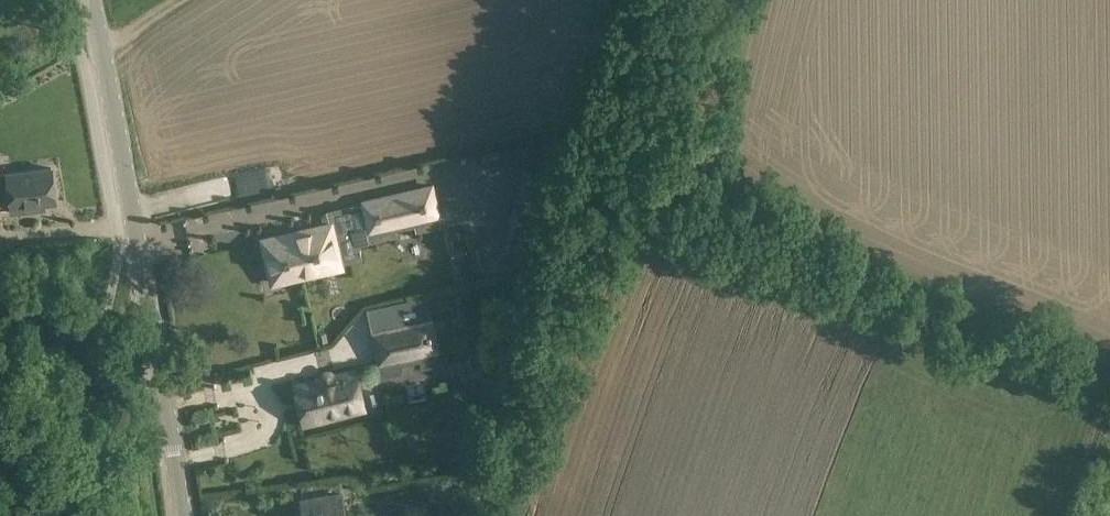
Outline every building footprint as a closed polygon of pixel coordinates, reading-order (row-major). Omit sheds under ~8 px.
[(8,173),(13,212),(41,209),(40,204),(56,202),(52,167),(8,173)] [(363,201),(370,230),(439,214),(432,185),(363,201)] [(263,240),(273,282),(341,266),(331,224),(263,240)] [(409,274),(417,262),(406,254),(398,266),(409,274)] [(437,348),(431,321),(381,332),(382,334),(376,335),(382,360),(387,359),(437,348)] [(357,370),(295,386),(305,425),(367,409),(357,370)] [(367,414),(346,417),(348,430),(369,427),(367,414)] [(342,495),(302,500),(305,515),(345,515),(342,495)]
